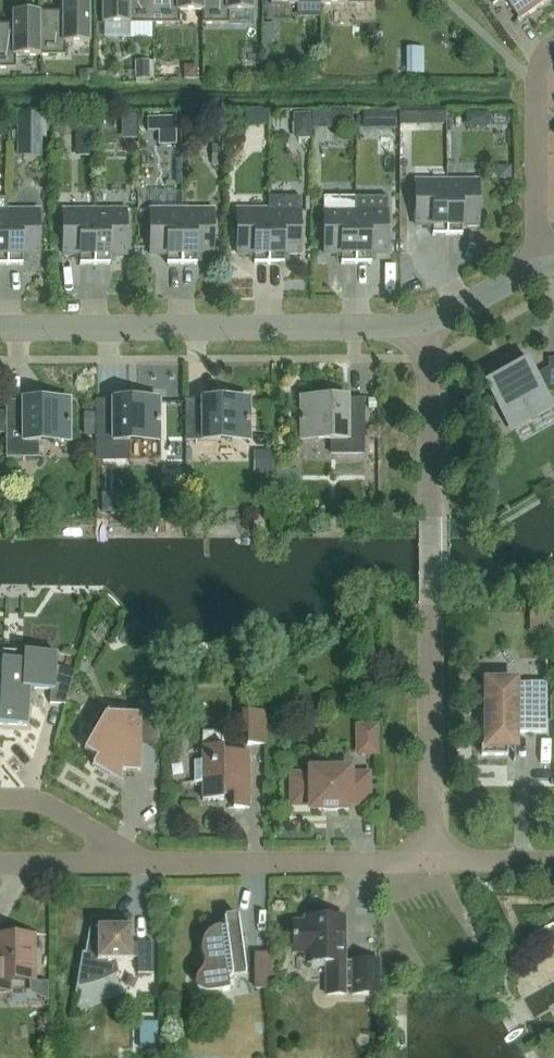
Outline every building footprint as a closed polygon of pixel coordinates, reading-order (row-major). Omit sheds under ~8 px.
[(40,12),(40,56),(65,56),(65,43),(90,43),(90,0),(63,0),(63,12),(40,12)] [(153,0),(103,0),(103,24),(153,24),(153,0)] [(153,24),(180,24),(180,12),(202,11),(203,11),(203,0),(153,0),(153,24)] [(203,11),(202,11),(202,24),(229,24),(229,11),(254,11),(254,0),(203,0),(203,11)] [(546,7),(540,0),(507,0),(524,23),(546,7)] [(320,18),(320,6),(297,6),(297,18),(320,18)] [(40,56),(40,12),(13,12),(13,24),(5,24),(0,24),(0,68),(16,68),(16,56),(40,56)] [(274,43),(274,25),(263,25),(263,43),(274,43)] [(135,80),(150,80),(150,61),(135,62),(135,80)] [(185,79),(198,79),(198,66),(184,66),(185,79)] [(94,82),(94,70),(80,70),(80,82),(94,82)] [(421,125),(421,111),(401,111),(401,126),(421,125)] [(396,130),(396,112),(381,112),(382,131),(396,130)] [(332,129),(331,113),(313,114),(313,129),(332,129)] [(489,113),(466,113),(466,128),(489,128),(489,113)] [(260,114),(261,128),(269,128),(269,114),(260,114)] [(310,114),(294,114),(295,139),(310,138),(310,114)] [(41,140),(41,115),(18,115),(18,140),(41,140)] [(76,144),(76,157),(94,157),(94,144),(94,117),(76,117),(76,144)] [(159,132),(177,132),(177,118),(148,118),(148,132),(159,132)] [(120,128),(120,141),(137,141),(137,128),(120,128)] [(226,168),(225,147),(208,148),(209,168),(226,168)] [(511,169),(496,170),(497,182),(511,181),(511,169)] [(433,238),(448,238),(448,184),(416,184),(416,227),(433,227),(433,238)] [(480,184),(448,184),(448,238),(463,238),(463,227),(480,227),(480,184)] [(267,198),(267,213),(238,213),(238,256),(255,256),(255,267),(270,267),(270,198),(267,198)] [(302,198),(270,198),(270,267),(285,266),(285,256),(302,256),(302,198)] [(342,266),(357,266),(357,212),(356,212),(356,198),(325,198),(325,256),(342,256),(342,266)] [(9,268),(9,214),(8,214),(8,199),(0,199),(0,268),(9,268)] [(357,212),(357,266),(372,266),(372,256),(389,256),(389,212),(357,212)] [(96,267),(96,213),(64,214),(64,257),(81,257),(81,267),(96,267)] [(128,213),(96,213),(96,267),(111,267),(111,257),(128,257),(128,213)] [(183,267),(183,213),(151,213),(151,257),(168,257),(168,267),(183,267)] [(215,213),(183,213),(183,267),(198,267),(198,257),(215,257),(215,213)] [(41,214),(9,214),(9,268),(24,268),(24,257),(41,257),(41,214)] [(484,381),(498,407),(500,406),(514,430),(531,421),(553,409),(547,397),(545,394),(550,392),(553,392),(553,360),(549,360),(549,362),(550,369),(537,377),(529,362),(526,357),(516,362),(484,381)] [(369,399),(369,409),(378,409),(378,399),(369,399)] [(250,401),(187,402),(187,444),(250,443),(250,401)] [(366,457),(366,401),(302,401),(303,443),(332,442),(332,457),(366,457)] [(97,402),(97,414),(97,436),(97,462),(130,462),(130,444),(161,444),(160,402),(97,402)] [(7,403),(7,417),(7,433),(7,459),(39,459),(39,445),(71,444),(71,403),(7,403)] [(97,436),(97,414),(83,414),(83,436),(97,436)] [(273,451),(254,451),(255,472),(273,472),(273,451)] [(498,494),(497,466),(480,467),(481,495),(498,494)] [(297,487),(297,469),(274,470),(274,487),(297,487)] [(130,512),(130,493),(102,493),(103,513),(130,512)] [(552,638),(552,612),(536,612),(536,638),(552,638)] [(57,668),(58,656),(4,653),(0,727),(29,729),(30,694),(34,691),(52,692),(51,706),(67,707),(77,674),(57,668)] [(82,663),(79,672),(88,675),(91,666),(82,663)] [(273,672),(273,684),(285,684),(285,672),(273,672)] [(548,733),(548,722),(548,684),(508,684),(508,681),(496,681),(496,684),(488,684),(488,713),(483,713),(483,758),(515,758),(515,764),(516,764),(516,733),(548,733)] [(142,773),(142,747),(158,747),(158,709),(133,709),(133,716),(107,716),(86,752),(98,760),(94,768),(95,768),(111,777),(116,768),(116,767),(124,767),(124,773),(142,773)] [(246,745),(268,745),(268,714),(245,714),(246,745)] [(352,725),(353,758),(376,757),(375,724),(352,725)] [(204,734),(204,749),(204,764),(196,764),(196,786),(204,786),(204,803),(225,803),(225,796),(235,796),(235,811),(251,811),(251,754),(225,754),(225,734),(204,734)] [(351,810),(351,806),(370,806),(369,777),(351,777),(351,772),(313,773),(313,777),(294,777),(294,806),(313,806),(313,811),(351,810)] [(344,996),(344,965),(344,919),(309,919),(309,927),(292,927),(292,952),(308,952),(308,965),(323,965),(323,996),(344,996)] [(113,978),(116,975),(114,963),(133,963),(133,960),(139,960),(139,976),(155,976),(155,946),(133,946),(133,929),(110,929),(110,920),(93,920),(87,955),(84,955),(77,994),(79,994),(80,987),(84,987),(86,987),(90,987),(96,986),(99,985),(104,983),(107,982),(109,981),(113,978)] [(229,989),(226,971),(233,970),(234,978),(248,976),(240,920),(226,922),(227,929),(220,930),(218,931),(215,932),(213,933),(211,935),(209,936),(207,938),(206,940),(205,943),(204,945),(204,948),(204,950),(204,953),(204,955),(205,957),(203,961),(202,966),(201,968),(199,972),(197,976),(195,980),(195,981),(195,983),(195,985),(196,986),(197,987),(198,989),(200,991),(202,991),(204,992),(229,989)] [(12,995),(12,984),(34,984),(33,937),(0,937),(0,995),(12,995)] [(270,989),(271,953),(253,953),(252,989),(270,989)] [(379,959),(351,960),(352,995),(379,994),(379,959)] [(159,1037),(140,1037),(140,1051),(159,1051),(159,1037)]
